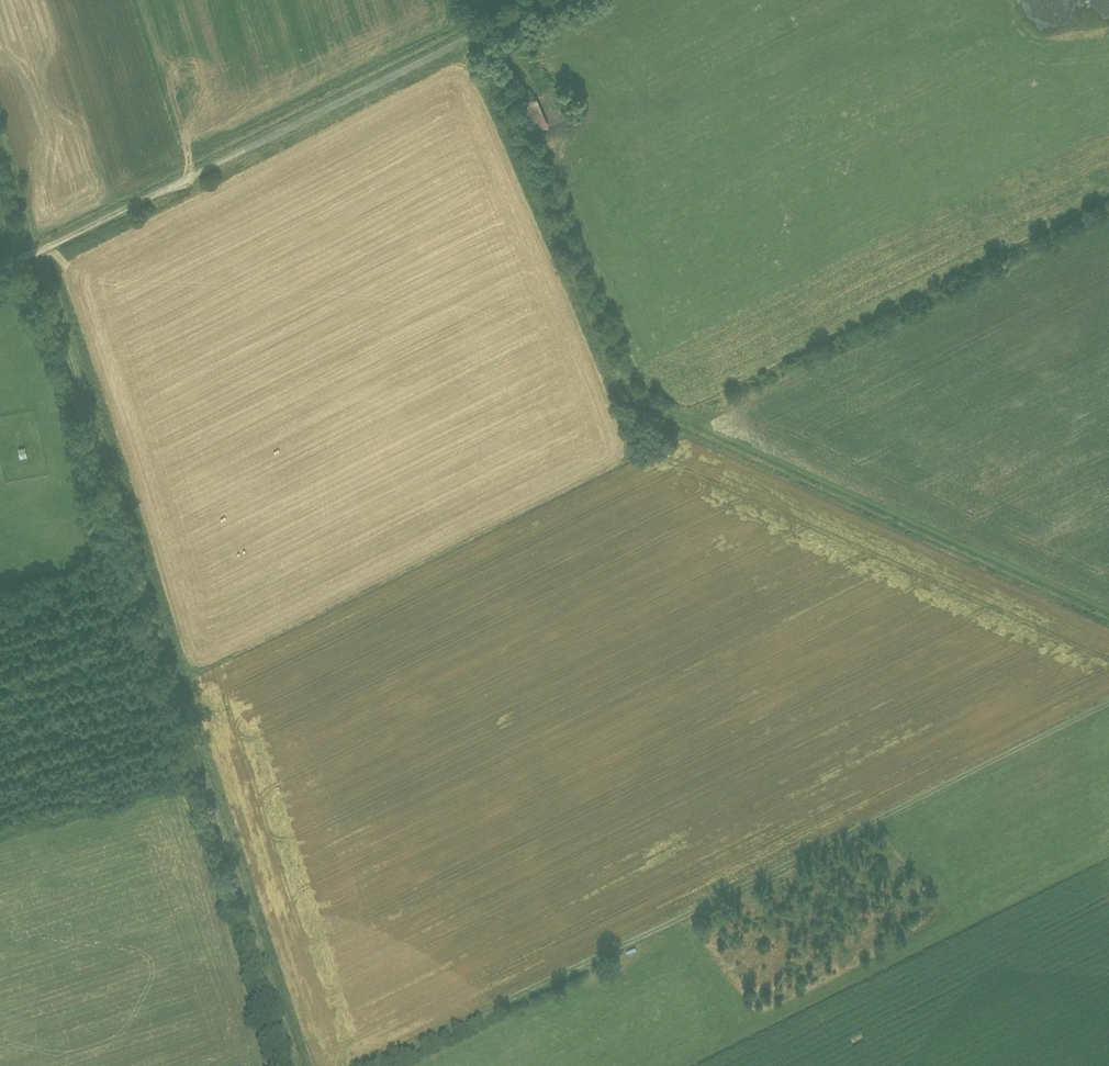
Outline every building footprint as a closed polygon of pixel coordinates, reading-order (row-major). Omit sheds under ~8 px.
[(523,103),(534,132),(545,128),(535,98),(523,103)]
